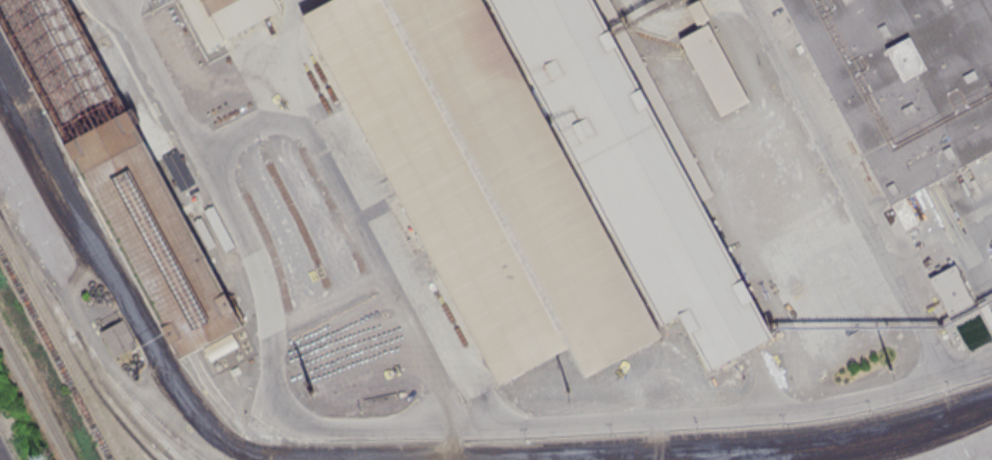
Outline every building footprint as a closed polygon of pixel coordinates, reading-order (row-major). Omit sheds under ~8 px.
[(209,47),(184,0),(275,0),(279,8),(209,47)] [(301,15),(497,384),(568,345),(584,375),(659,335),(481,0),(328,0),(301,15)] [(660,324),(488,0),(608,0),(712,193),(696,202),(771,336),(708,369),(677,316),(660,324)] [(686,4),(693,0),(698,0),(708,17),(697,23),(686,4)] [(890,203),(903,228),(917,222),(903,196),(991,149),(991,0),(780,0),(888,205),(890,203)] [(679,38),(707,23),(747,97),(718,112),(679,38)] [(179,360),(191,353),(243,326),(126,110),(111,117),(102,123),(64,143),(179,360)] [(973,303),(955,265),(929,277),(947,315),(973,303)] [(136,347),(122,320),(100,331),(114,359),(136,347)]
